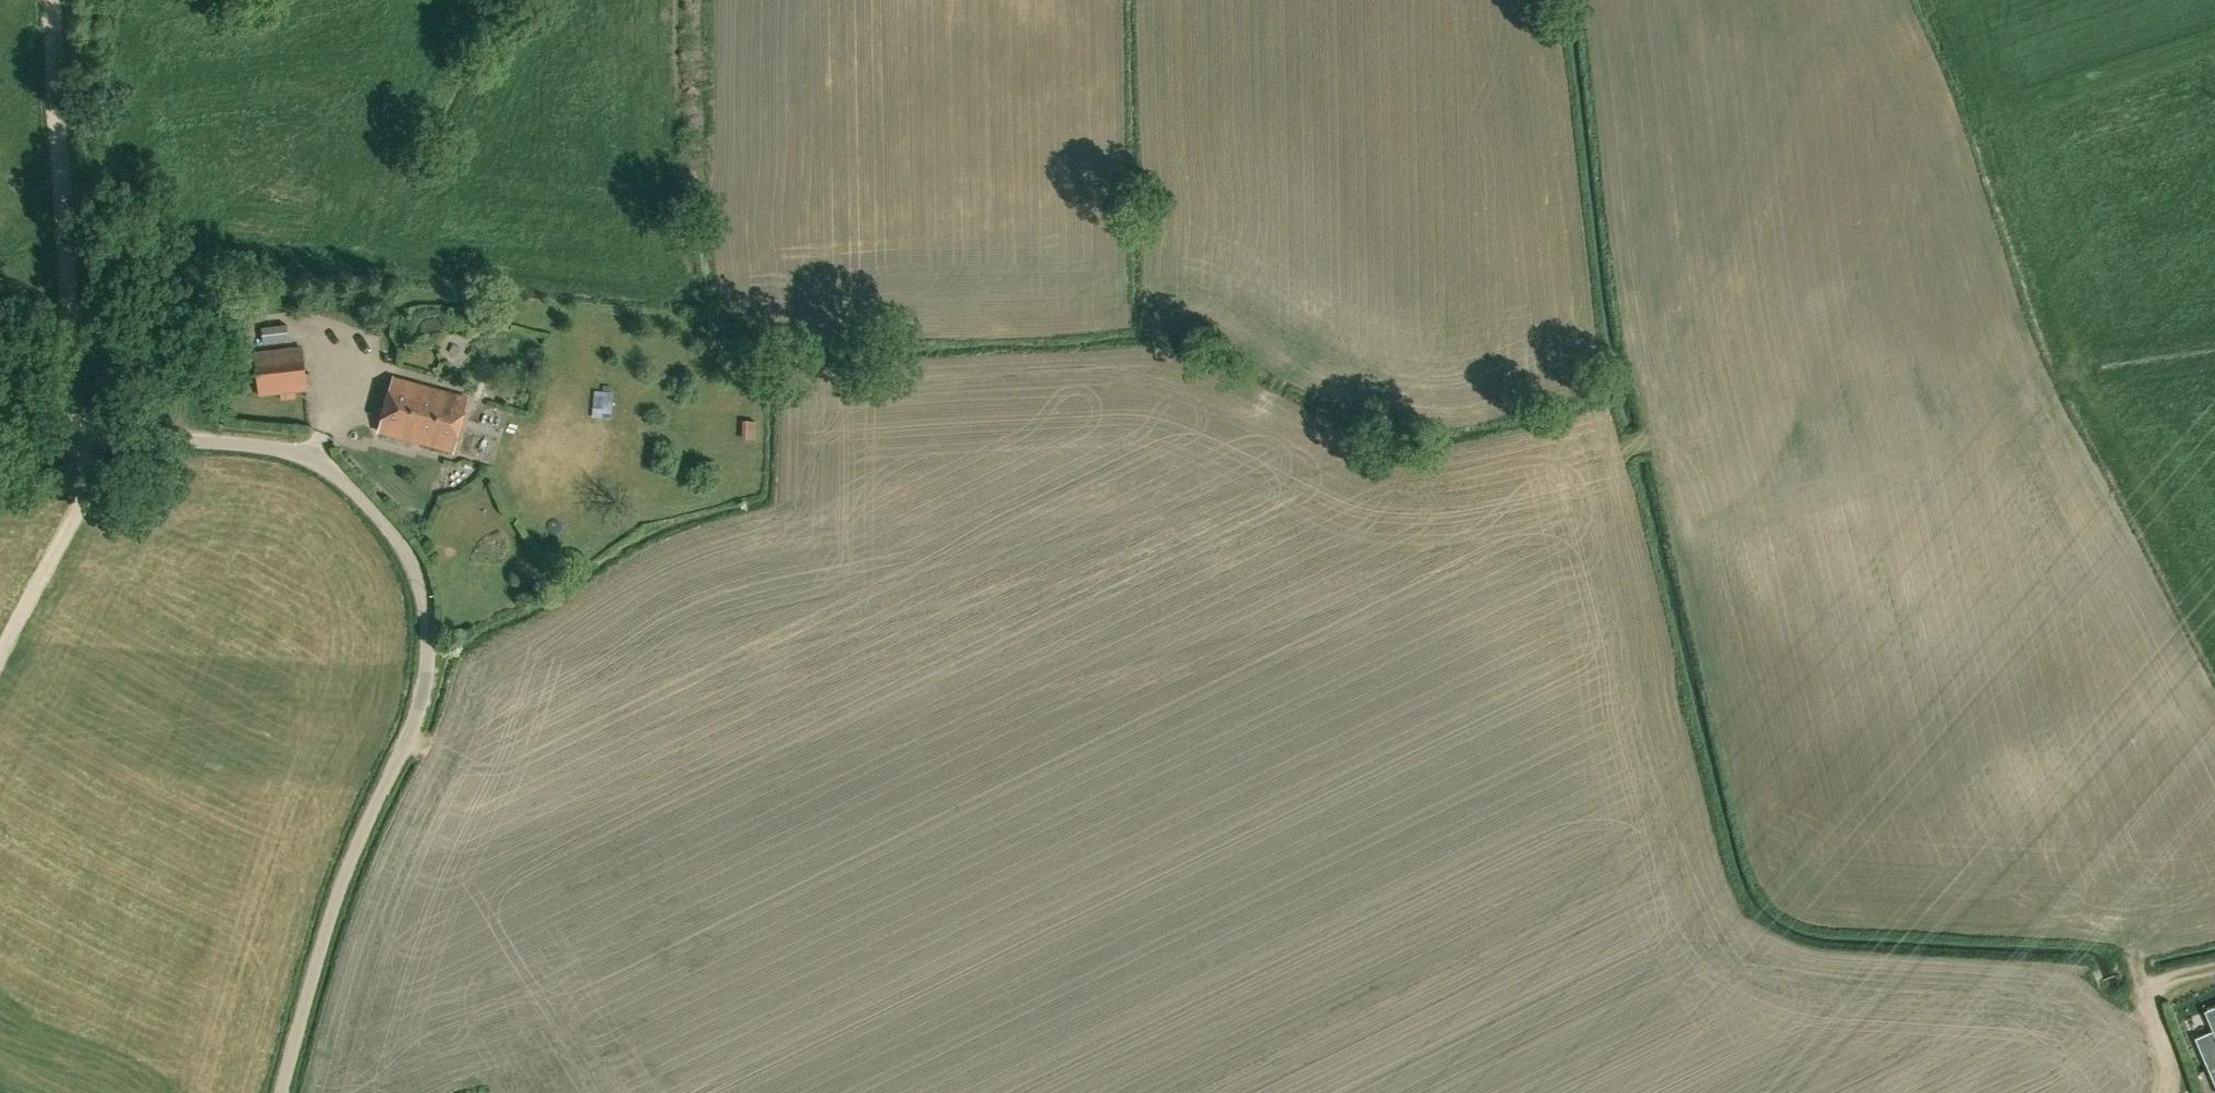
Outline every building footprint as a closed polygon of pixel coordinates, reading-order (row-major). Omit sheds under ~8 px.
[(286,323),(261,325),(262,340),(288,338),(286,323)] [(260,393),(307,388),(302,346),(255,351),(260,393)] [(393,377),(379,430),(453,450),(468,397),(393,377)] [(2196,1038),(2214,1082),(2214,1030),(2196,1038)]
